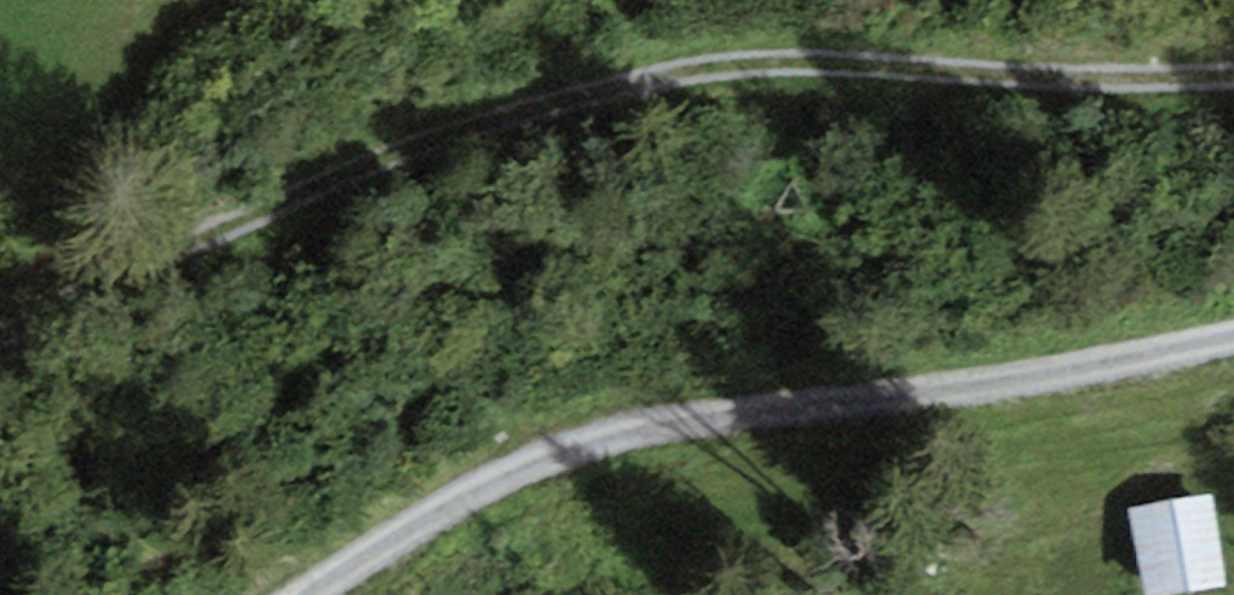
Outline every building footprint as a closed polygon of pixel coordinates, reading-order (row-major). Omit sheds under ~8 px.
[(1129,510),(1146,594),(1174,594),(1231,584),(1213,494),(1129,510)]
